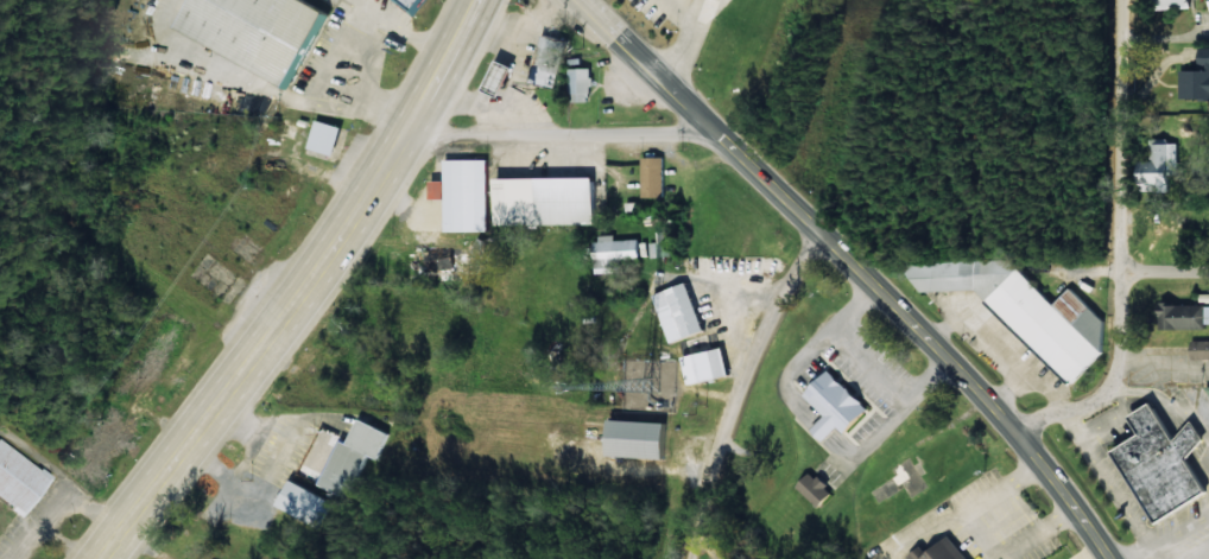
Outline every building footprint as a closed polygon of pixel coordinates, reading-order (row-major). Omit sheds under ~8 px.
[(315,0),(196,0),(182,28),(294,86),(334,10),(315,0)] [(420,14),(430,0),(400,0),(420,14)] [(569,39),(546,33),(534,81),(556,87),(569,39)] [(1208,97),(1208,47),(1201,47),(1202,69),(1182,70),(1183,98),(1208,97)] [(515,64),(500,60),(493,91),(508,95),(515,64)] [(572,68),(573,102),(594,101),(593,67),(572,68)] [(311,147),(338,155),(346,126),(319,119),(311,147)] [(1177,141),(1153,141),(1153,160),(1140,160),(1140,190),(1178,189),(1177,141)] [(665,197),(666,156),(645,156),(644,197),(665,197)] [(490,159),(447,159),(447,180),(433,180),(433,198),(447,198),(447,230),(491,230),(490,159)] [(599,176),(496,178),(496,224),(600,223),(599,176)] [(652,257),(671,256),(670,231),(657,232),(657,242),(651,243),(652,257)] [(598,273),(622,272),(622,259),(643,258),(643,238),(617,239),(617,237),(596,237),(598,273)] [(471,273),(471,251),(429,252),(430,274),(471,273)] [(1107,320),(1072,287),(1056,303),(1011,260),(899,262),(921,283),(921,291),(976,290),(1075,384),(1107,351),(1107,320)] [(708,331),(691,282),(655,294),(672,343),(708,331)] [(1164,303),(1163,328),(1208,329),(1208,316),(1208,304),(1164,303)] [(724,347),(715,349),(712,333),(687,339),(691,355),(683,357),(689,384),(730,374),(724,347)] [(1208,358),(1208,340),(1194,341),(1195,359),(1208,358)] [(827,415),(814,427),(826,439),(840,426),(847,433),(872,409),(834,369),(807,394),(827,415)] [(1163,409),(1156,403),(1133,416),(1144,435),(1113,451),(1129,466),(1160,522),(1197,502),(1208,489),(1208,486),(1193,456),(1208,439),(1197,419),(1179,439),(1163,409)] [(391,431),(361,418),(351,441),(340,437),(320,484),(349,497),(367,455),(379,460),(391,431)] [(671,421),(614,419),(612,456),(670,458),(671,421)] [(24,515),(52,477),(0,438),(0,498),(24,515)] [(800,487),(822,508),(837,491),(814,471),(800,487)] [(337,499),(293,481),(281,509),(325,527),(337,499)] [(945,540),(938,532),(910,557),(912,558),(972,558),(951,535),(945,540)]
